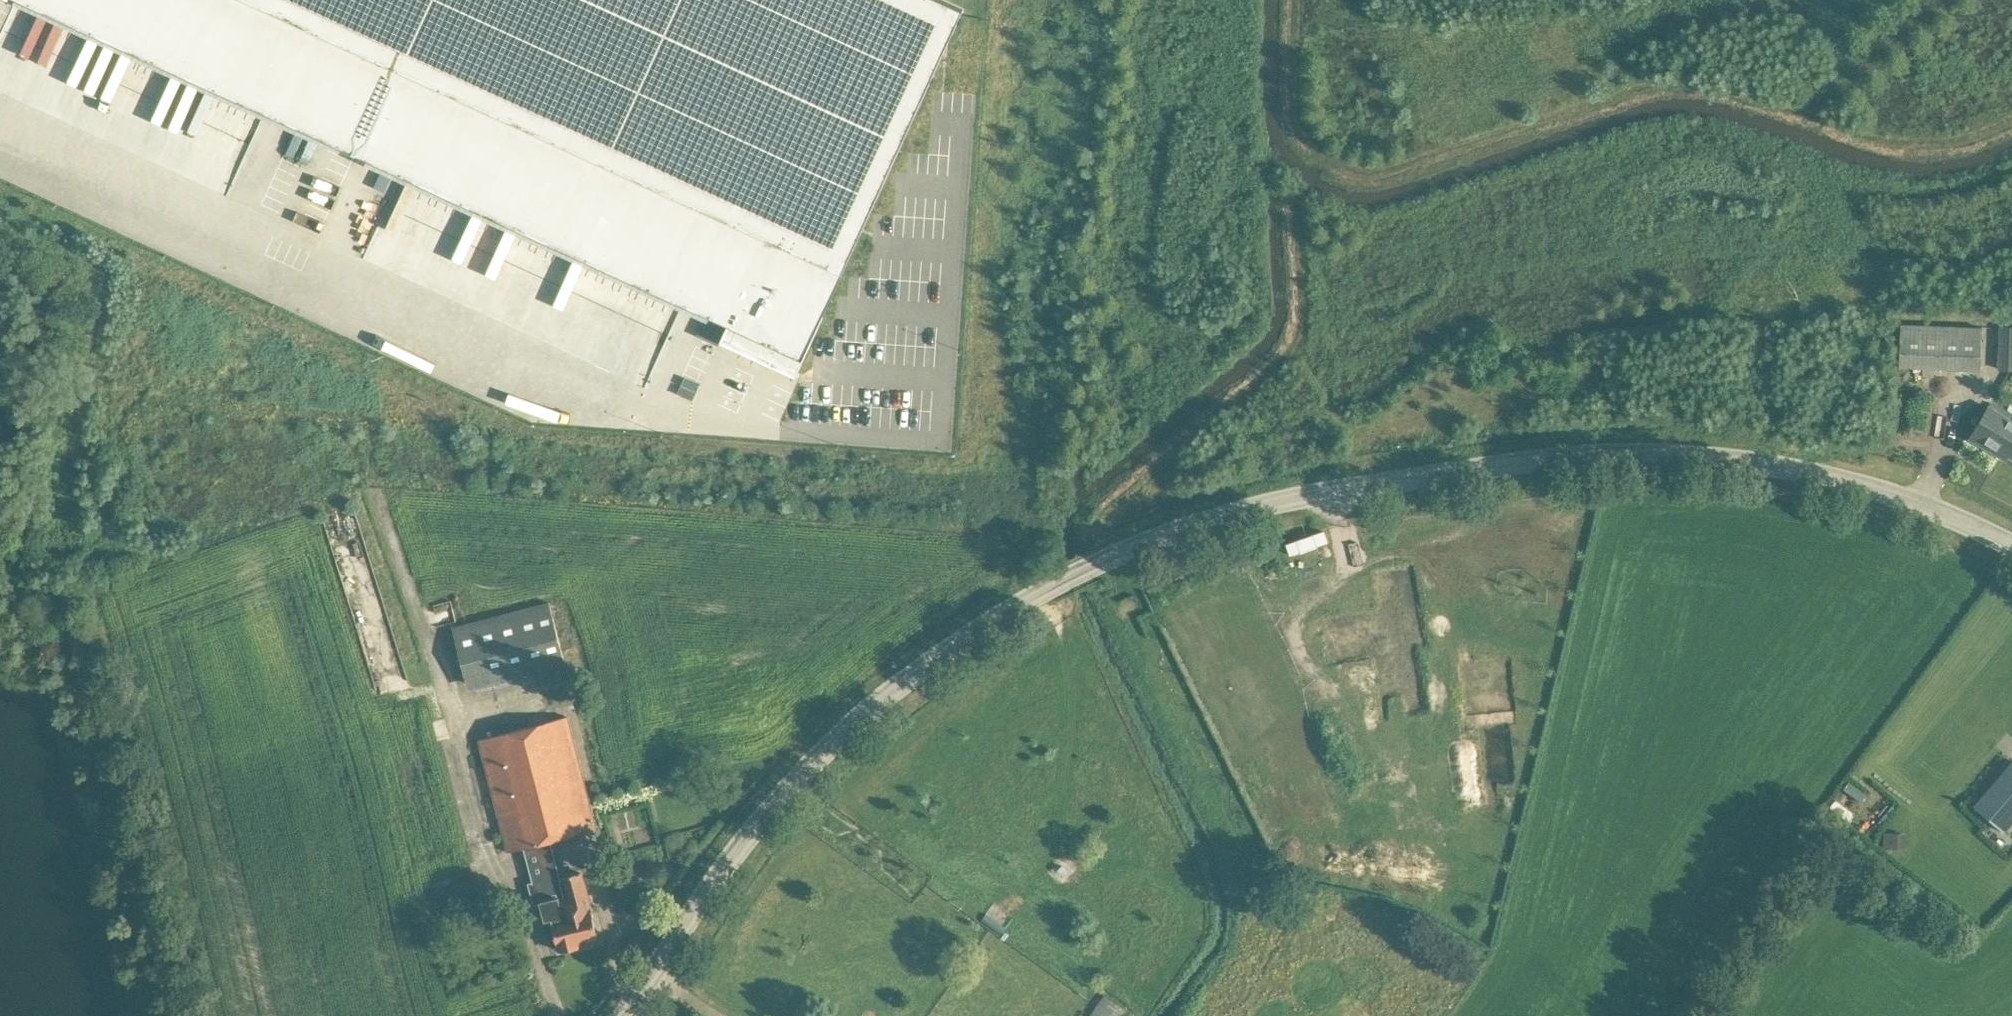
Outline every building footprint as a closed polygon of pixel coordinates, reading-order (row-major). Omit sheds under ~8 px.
[(737,329),(731,340),(799,371),(964,10),(942,0),(19,0),(737,329)] [(1981,370),(1982,328),(1901,325),(1899,367),(1981,370)] [(2000,327),(1998,368),(2011,369),(2011,327),(2000,327)] [(1989,407),(1971,438),(1999,454),(2001,450),(2011,457),(2011,421),(1989,407)] [(549,603),(453,628),(469,686),(564,661),(549,603)] [(479,741),(508,852),(524,848),(533,883),(530,884),(535,904),(540,902),(545,921),(552,919),(560,950),(580,945),(563,877),(559,878),(550,841),(597,829),(567,717),(479,741)] [(2011,758),(1974,803),(2005,830),(2011,822),(2011,759),(2011,758)] [(581,872),(563,877),(580,945),(600,940),(591,908),(590,908),(581,872)] [(1125,1009),(1104,995),(1089,1015),(1120,1015),(1125,1009)]
